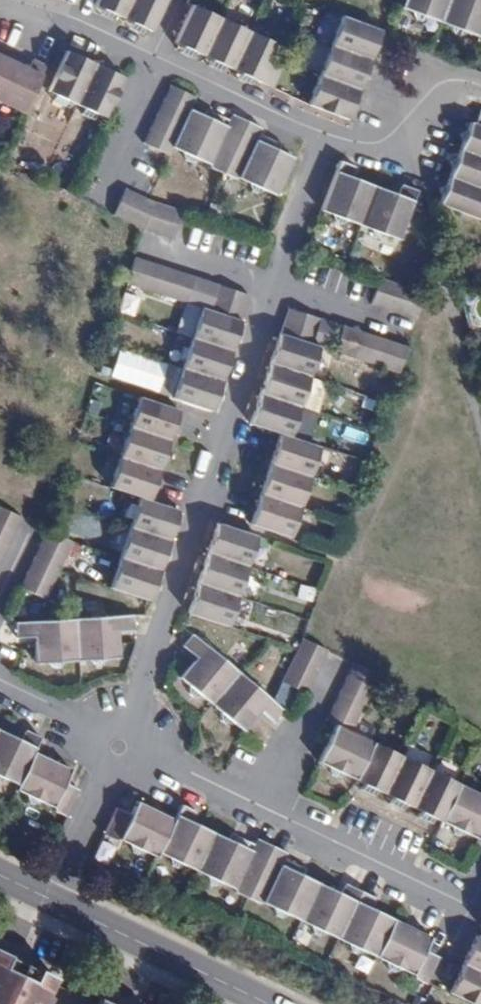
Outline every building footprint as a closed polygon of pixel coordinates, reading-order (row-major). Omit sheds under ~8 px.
[(134,0),(97,0),(96,2),(105,6),(119,13),(127,17),(134,0)] [(148,26),(156,29),(169,0),(134,0),(127,17),(133,19),(148,26)] [(449,0),(405,0),(402,7),(414,11),(432,18),(441,22),(449,0)] [(480,38),(480,37),(480,0),(449,0),(441,22),(454,27),(469,33),(480,38)] [(206,54),(223,17),(194,4),(177,40),(184,43),(198,50),(206,54)] [(119,13),(105,6),(103,12),(116,19),(119,13)] [(423,24),(432,18),(414,11),(414,21),(423,24)] [(253,31),(223,17),(206,54),(215,58),(227,63),(236,68),(253,31)] [(371,60),(382,33),(345,18),(334,45),(371,60)] [(145,32),(148,26),(133,19),(130,26),(145,32)] [(462,39),(469,33),(454,27),(455,37),(462,39)] [(281,44),(253,31),(236,68),(243,71),(256,77),(276,87),(288,60),(277,54),(281,44)] [(198,50),(184,43),(181,49),(194,56),(198,50)] [(359,89),(371,60),(334,45),(322,74),(359,89)] [(78,104),(96,63),(69,51),(59,72),(50,92),(59,96),(70,101),(78,104)] [(24,112),(46,66),(33,60),(28,70),(5,58),(0,69),(0,100),(24,112)] [(227,63),(215,58),(212,64),(224,70),(227,63)] [(84,107),(98,114),(107,118),(125,77),(96,63),(78,104),(84,107)] [(253,83),(256,77),(243,71),(241,78),(253,83)] [(347,117),(359,89),(322,74),(311,102),(347,117)] [(171,149),(191,107),(196,96),(173,86),(146,145),(168,156),(171,149)] [(70,101),(59,96),(56,101),(67,106),(70,101)] [(95,119),(98,114),(84,107),(82,112),(95,119)] [(207,115),(191,107),(171,149),(183,155),(200,162),(211,167),(211,171),(223,177),(250,121),(235,114),(228,126),(226,132),(204,122),(207,115)] [(462,150),(480,157),(480,112),(477,122),(473,121),(462,150)] [(228,126),(207,115),(204,122),(226,132),(228,126)] [(250,121),(223,177),(232,181),(238,179),(251,186),(268,192),(278,198),(279,195),(297,155),(283,149),(280,155),(257,146),(260,138),(265,128),(250,121)] [(283,149),(260,138),(257,146),(280,155),(283,149)] [(452,176),(480,188),(480,157),(462,150),(452,176)] [(200,162),(183,155),(185,162),(192,166),(200,162)] [(362,224),(375,185),(355,178),(359,166),(341,160),(323,210),(334,214),(353,221),(362,224)] [(452,176),(441,205),(480,220),(480,188),(452,176)] [(420,189),(420,188),(404,183),(400,195),(375,185),(362,224),(373,228),(392,235),(402,239),(420,189)] [(268,192),(251,186),(253,194),(260,197),(268,192)] [(114,216),(145,229),(154,204),(148,201),(126,191),(114,216)] [(154,204),(145,229),(174,238),(183,212),(154,204)] [(353,221),(334,214),(335,222),(343,225),(353,221)] [(384,239),(392,235),(373,228),(375,236),(384,239)] [(137,257),(128,282),(203,308),(242,322),(250,297),(137,257)] [(380,279),(372,306),(415,322),(424,294),(387,282),(380,279)] [(231,350),(242,322),(203,308),(193,337),(231,350)] [(329,351),(337,326),(290,309),(282,334),(329,351)] [(357,352),(363,335),(344,328),(338,346),(357,352)] [(311,378),(321,348),(282,334),(271,364),(311,378)] [(357,352),(355,360),(398,375),(406,350),(363,335),(357,352)] [(220,382),(231,350),(193,337),(183,369),(220,382)] [(335,353),(355,360),(357,352),(338,346),(335,353)] [(260,394),(300,407),(311,378),(271,364),(260,394)] [(210,411),(220,382),(183,369),(172,399),(181,402),(210,411)] [(281,434),(290,437),(300,407),(260,394),(250,423),(281,434)] [(127,429),(168,442),(177,415),(137,402),(127,429)] [(117,458),(157,472),(168,442),(127,429),(117,458)] [(271,464),(310,478),(321,446),(290,437),(281,434),(271,464)] [(137,499),(147,502),(157,472),(117,458),(106,488),(137,499)] [(299,509),(310,478),(271,464),(260,495),(299,509)] [(289,538),(299,509),(260,495),(249,524),(289,538)] [(126,530),(166,544),(177,512),(147,502),(137,499),(126,530)] [(16,518),(0,510),(0,553),(16,518)] [(216,522),(205,553),(246,566),(256,535),(216,522)] [(156,572),(166,544),(126,530),(117,559),(156,572)] [(44,531),(18,588),(41,599),(68,542),(44,531)] [(205,553),(195,584),(235,596),(246,566),(205,553)] [(147,600),(156,572),(117,559),(107,586),(147,600)] [(235,596),(195,584),(185,611),(225,625),(235,596)] [(11,639),(30,639),(36,638),(36,644),(31,648),(32,659),(42,659),(64,657),(87,655),(105,654),(116,653),(115,641),(109,636),(108,631),(115,630),(131,628),(130,612),(10,623),(11,639)] [(204,701),(232,674),(192,634),(182,643),(194,656),(199,662),(195,666),(183,668),(178,673),(185,681),(198,694),(204,701)] [(325,654),(302,642),(281,685),(305,696),(325,654)] [(199,662),(194,656),(183,668),(195,666),(199,662)] [(64,657),(42,659),(49,665),(57,665),(64,657)] [(332,723),(352,732),(377,679),(350,666),(325,719),(332,723)] [(276,718),(232,674),(204,701),(213,710),(226,724),(237,734),(245,726),(245,718),(251,713),(255,717),(266,727),(276,718)] [(191,696),(198,694),(185,681),(184,690),(191,696)] [(226,724),(213,710),(211,719),(218,725),(226,724)] [(245,726),(255,717),(251,713),(245,718),(245,726)] [(352,780),(369,741),(352,732),(332,723),(315,762),(325,767),(342,775),(352,780)] [(0,729),(0,775),(4,777),(15,782),(31,750),(37,736),(20,728),(17,736),(0,729)] [(381,794),(399,755),(369,741),(352,780),(359,784),(373,790),(381,794)] [(31,750),(15,782),(13,789),(27,796),(39,802),(50,807),(49,811),(64,818),(76,788),(63,780),(68,768),(31,750)] [(410,808),(428,769),(399,755),(381,794),(389,797),(400,803),(410,808)] [(336,780),(342,775),(325,767),(326,775),(336,780)] [(440,822),(458,784),(428,769),(410,808),(417,811),(430,817),(440,822)] [(369,795),(373,790),(359,784),(358,789),(369,795)] [(480,829),(480,795),(458,784),(440,822),(450,827),(468,835),(476,839),(480,829)] [(39,802),(27,796),(27,802),(32,805),(39,802)] [(397,809),(400,803),(389,797),(386,803),(397,809)] [(116,836),(128,841),(144,849),(155,854),(171,818),(135,801),(128,813),(114,806),(101,834),(110,838),(116,836)] [(178,805),(171,818),(155,854),(164,858),(182,866),(193,872),(212,833),(189,822),(193,812),(178,805)] [(427,823),(430,817),(417,811),(414,816),(427,823)] [(459,840),(468,835),(450,827),(452,837),(459,840)] [(231,895),(243,901),(268,846),(254,840),(248,851),(244,857),(221,845),(225,840),(212,833),(193,872),(202,876),(218,884),(230,889),(231,895)] [(244,857),(248,851),(225,840),(221,845),(244,857)] [(144,849),(128,841),(128,849),(137,854),(144,849)] [(285,916),(294,920),(313,882),(297,875),(294,880),(273,871),(277,865),(281,853),(268,846),(243,901),(252,905),(257,903),(267,908),(285,916)] [(182,866),(164,858),(165,866),(175,871),(182,866)] [(294,880),(297,875),(277,865),(273,871),(294,880)] [(212,888),(218,884),(202,876),(203,884),(212,888)] [(294,920),(306,926),(321,933),(333,938),(356,890),(342,883),(336,893),(313,882),(294,920)] [(370,956),(388,917),(365,905),(368,897),(356,890),(333,938),(344,944),(361,951),(370,956)] [(278,919),(285,916),(267,908),(267,914),(278,919)] [(388,917),(370,956),(380,961),(397,969),(404,972),(406,977),(420,983),(421,981),(434,955),(420,948),(425,935),(388,917)] [(321,933),(306,926),(306,932),(315,936),(321,933)] [(480,978),(480,941),(475,937),(459,967),(480,978)] [(361,951),(344,944),(344,951),(353,956),(361,951)] [(52,983),(54,978),(38,970),(37,973),(4,957),(5,954),(0,952),(0,1003),(41,1003),(52,983)] [(389,972),(397,969),(380,961),(381,969),(389,972)] [(459,967),(446,993),(469,1003),(480,1003),(480,978),(459,967)] [(52,983),(41,1003),(94,1003),(52,983)]
